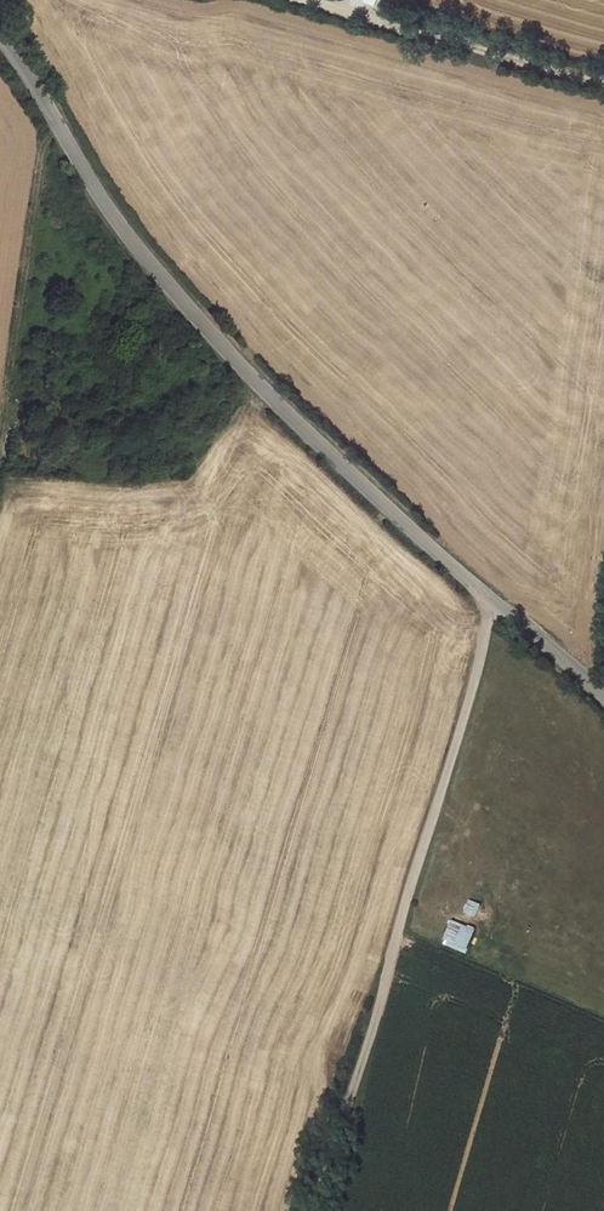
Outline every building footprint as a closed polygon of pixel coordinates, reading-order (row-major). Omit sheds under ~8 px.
[(478,917),(480,903),(466,901),(464,915),(478,917)] [(469,950),(476,929),(450,920),(443,941),(469,950)]
